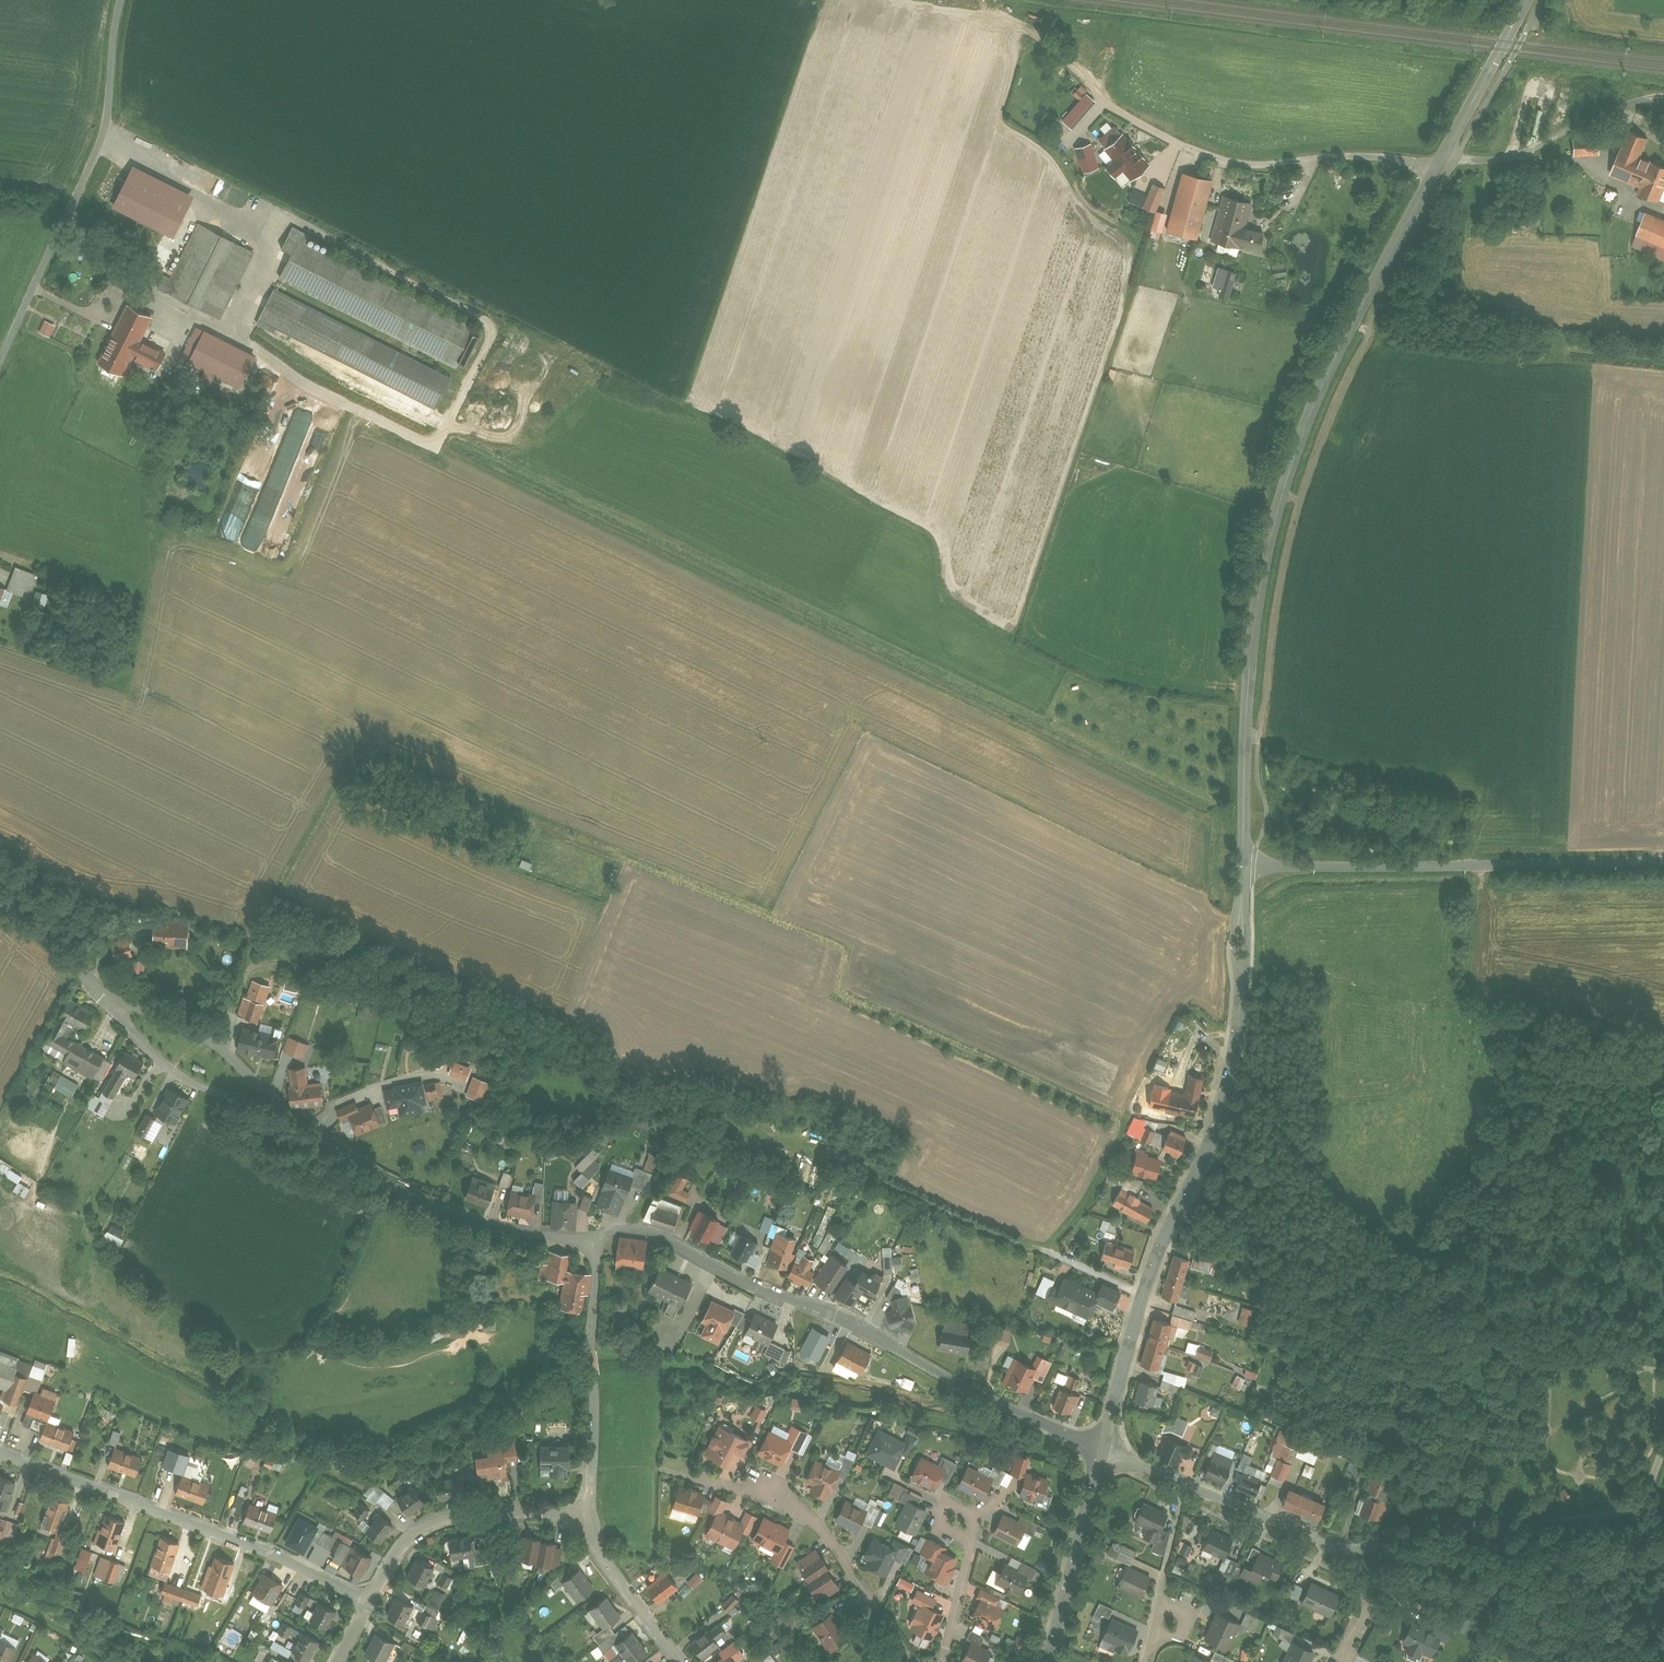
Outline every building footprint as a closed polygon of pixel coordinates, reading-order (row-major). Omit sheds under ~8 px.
[(1086,92),(1079,85),(1072,91),(1079,99),(1086,92)] [(1060,121),(1069,128),(1087,108),(1078,100),(1060,121)] [(1611,170),(1642,182),(1640,187),(1662,196),(1663,194),(1663,191),(1663,158),(1643,149),(1651,130),(1630,122),(1611,170)] [(1148,164),(1121,132),(1101,149),(1129,181),(1148,164)] [(1577,138),(1577,148),(1602,149),(1603,140),(1577,138)] [(1096,168),(1089,144),(1070,150),(1078,174),(1096,168)] [(200,193),(137,163),(117,204),(180,234),(200,193)] [(1195,239),(1210,179),(1179,171),(1163,231),(1195,239)] [(1153,214),(1163,187),(1150,182),(1144,195),(1130,189),(1125,203),(1153,214)] [(1618,197),(1621,186),(1610,182),(1607,193),(1618,197)] [(1250,203),(1219,195),(1207,242),(1256,255),(1263,230),(1244,225),(1250,203)] [(1623,201),(1618,199),(1614,207),(1620,209),(1623,201)] [(1647,204),(1633,241),(1659,252),(1663,254),(1663,210),(1647,204)] [(1501,222),(1501,231),(1522,231),(1522,223),(1501,222)] [(254,252),(196,223),(161,292),(220,321),(254,252)] [(290,254),(278,277),(455,368),(459,360),(465,364),(481,334),(474,331),(475,329),(304,241),(308,234),(291,226),(280,248),(290,254)] [(1151,237),(1158,238),(1159,231),(1152,230),(1151,237)] [(1285,278),(1282,262),(1269,264),(1271,280),(1285,278)] [(1231,293),(1239,272),(1229,268),(1227,273),(1218,270),(1213,287),(1231,293)] [(451,378),(273,287),(254,324),(266,330),(268,325),(434,410),(451,378)] [(152,317),(125,303),(95,363),(122,377),(132,358),(156,370),(167,350),(142,338),(152,317)] [(56,327),(43,321),(38,334),(51,340),(56,327)] [(220,339),(190,323),(170,363),(177,367),(200,378),(220,339)] [(1111,385),(1115,373),(1108,370),(1104,383),(1111,385)] [(246,476),(223,536),(237,541),(260,481),(246,476)] [(266,555),(276,559),(298,498),(289,495),(287,499),(286,498),(266,555)] [(15,567),(6,590),(21,596),(25,585),(31,587),(35,574),(15,567)] [(49,595),(35,591),(30,604),(44,609),(49,595)] [(188,949),(189,921),(155,919),(153,947),(188,949)] [(146,972),(146,959),(132,959),(132,940),(115,940),(115,964),(122,964),(122,973),(146,972)] [(286,979),(284,989),(299,993),(301,982),(286,979)] [(271,987),(252,980),(245,998),(264,1005),(271,987)] [(292,1006),(294,998),(282,994),(280,1002),(292,1006)] [(70,1001),(43,1048),(64,1061),(64,1062),(93,1079),(106,1057),(64,1033),(71,1023),(85,1031),(94,1015),(70,1001)] [(276,1026),(274,1035),(280,1036),(281,1037),(283,1028),(276,1026)] [(243,1027),(237,1049),(274,1059),(280,1036),(274,1035),(243,1027)] [(303,1042),(294,1039),(289,1053),(298,1056),(303,1042)] [(143,1064),(124,1053),(116,1068),(117,1069),(131,1077),(135,1079),(143,1064)] [(1169,1062),(1159,1057),(1154,1068),(1165,1072),(1169,1062)] [(454,1062),(450,1074),(467,1081),(468,1079),(470,1072),(472,1068),(454,1062)] [(291,1084),(289,1085),(292,1105),(324,1101),(322,1081),(309,1082),(307,1066),(289,1069),(291,1084)] [(131,1077),(117,1069),(102,1089),(103,1090),(115,1096),(116,1097),(131,1077)] [(57,1082),(61,1073),(54,1070),(50,1078),(57,1082)] [(80,1085),(63,1075),(56,1087),(73,1097),(80,1085)] [(1179,1112),(1195,1116),(1204,1078),(1190,1075),(1185,1095),(1171,1091),(1167,1112),(1166,1113),(1179,1115),(1179,1112)] [(473,1076),(466,1095),(484,1102),(491,1083),(473,1076)] [(1150,1077),(1147,1086),(1160,1089),(1162,1079),(1150,1077)] [(441,1081),(426,1084),(428,1101),(444,1099),(441,1081)] [(394,1088),(384,1089),(388,1109),(398,1107),(400,1116),(423,1112),(421,1105),(426,1104),(423,1082),(394,1088)] [(168,1086),(156,1111),(173,1119),(186,1094),(168,1086)] [(1142,1103),(1156,1106),(1160,1089),(1147,1086),(1145,1086),(1142,1103)] [(1155,1109),(1167,1112),(1171,1091),(1160,1089),(1156,1106),(1155,1109)] [(115,1096),(103,1090),(100,1096),(95,1093),(89,1105),(105,1114),(115,1096)] [(379,1118),(372,1101),(359,1107),(357,1102),(346,1106),(351,1120),(354,1128),(362,1124),(364,1128),(371,1125),(370,1121),(379,1118)] [(156,1118),(147,1113),(137,1132),(146,1136),(156,1118)] [(91,1116),(86,1114),(83,1120),(88,1123),(91,1116)] [(1147,1119),(1134,1116),(1129,1125),(1142,1128),(1147,1119)] [(354,1128),(351,1120),(345,1122),(350,1134),(356,1131),(354,1128)] [(1151,1120),(1148,1126),(1156,1130),(1160,1122),(1151,1120)] [(1151,1143),(1157,1130),(1156,1130),(1148,1126),(1142,1139),(1151,1143)] [(1151,1143),(1163,1149),(1169,1135),(1157,1130),(1151,1143)] [(1188,1137),(1171,1130),(1169,1135),(1163,1149),(1179,1156),(1188,1137)] [(417,1143),(413,1148),(415,1155),(423,1156),(427,1150),(424,1144),(417,1143)] [(593,1145),(575,1162),(582,1170),(589,1177),(607,1160),(593,1145)] [(881,1148),(876,1156),(888,1162),(892,1154),(881,1148)] [(1142,1175),(1156,1178),(1160,1157),(1148,1155),(1149,1152),(1137,1150),(1133,1171),(1143,1173),(1142,1175)] [(650,1152),(644,1168),(653,1172),(656,1164),(659,1156),(650,1152)] [(0,1156),(0,1171),(18,1183),(23,1175),(11,1168),(13,1164),(0,1156)] [(633,1175),(610,1166),(603,1185),(604,1185),(596,1207),(618,1215),(626,1194),(628,1194),(631,1185),(635,1175),(633,1175)] [(635,1175),(631,1185),(644,1190),(653,1172),(644,1168),(637,1166),(633,1175),(635,1175)] [(507,1185),(512,1173),(503,1170),(499,1182),(507,1185)] [(589,1177),(582,1170),(574,1177),(581,1185),(589,1177)] [(474,1173),(465,1196),(487,1205),(491,1196),(495,1186),(496,1182),(474,1173)] [(23,1175),(18,1183),(14,1190),(25,1197),(34,1183),(23,1175)] [(668,1193),(686,1202),(691,1192),(682,1188),(686,1180),(677,1175),(668,1193)] [(1123,1187),(1136,1193),(1143,1180),(1129,1176),(1123,1187)] [(781,1196),(784,1185),(772,1181),(769,1192),(781,1196)] [(535,1182),(533,1192),(538,1193),(536,1200),(544,1200),(544,1182),(535,1182)] [(499,1187),(495,1186),(491,1196),(495,1198),(499,1187)] [(1113,1205),(1146,1222),(1154,1208),(1139,1200),(1141,1196),(1136,1193),(1123,1187),(1113,1205)] [(511,1188),(507,1211),(533,1216),(536,1200),(538,1193),(533,1192),(511,1188)] [(580,1206),(589,1209),(594,1195),(585,1192),(580,1206)] [(682,1205),(656,1195),(651,1201),(644,1218),(652,1220),(657,1205),(679,1213),(682,1205)] [(573,1198),(553,1197),(552,1225),(572,1226),(573,1198)] [(652,1220),(674,1228),(679,1213),(657,1205),(652,1220)] [(707,1239),(717,1218),(698,1209),(690,1226),(693,1228),(692,1232),(707,1239)] [(770,1232),(773,1217),(764,1215),(761,1231),(770,1232)] [(124,1229),(114,1224),(109,1235),(119,1240),(124,1229)] [(746,1259),(755,1241),(739,1232),(729,1250),(746,1259)] [(818,1249),(826,1254),(834,1242),(830,1240),(833,1235),(829,1232),(818,1249)] [(1107,1240),(1117,1244),(1120,1235),(1110,1232),(1107,1240)] [(784,1269),(796,1240),(778,1233),(772,1248),(774,1249),(769,1262),(784,1269)] [(648,1238),(619,1235),(617,1258),(616,1266),(645,1269),(648,1238)] [(898,1241),(891,1237),(885,1248),(892,1248),(892,1247),(894,1248),(898,1241)] [(1066,1240),(1061,1242),(1065,1252),(1070,1249),(1066,1240)] [(1107,1240),(1101,1257),(1130,1266),(1135,1249),(1117,1244),(1107,1240)] [(836,1248),(846,1253),(849,1247),(839,1242),(836,1248)] [(1216,1252),(1198,1247),(1194,1261),(1212,1265),(1216,1252)] [(893,1273),(892,1248),(885,1248),(883,1248),(885,1273),(893,1273)] [(548,1277),(565,1280),(567,1268),(570,1252),(554,1249),(548,1277)] [(1176,1249),(1165,1289),(1181,1294),(1193,1254),(1176,1249)] [(794,1261),(787,1275),(807,1285),(814,1272),(809,1269),(814,1259),(805,1254),(800,1264),(794,1261)] [(831,1254),(814,1280),(831,1291),(848,1265),(831,1254)] [(661,1265),(649,1289),(665,1297),(670,1300),(665,1309),(664,1311),(675,1316),(693,1281),(661,1265)] [(919,1280),(917,1267),(909,1269),(911,1281),(919,1280)] [(584,1311),(591,1272),(567,1268),(565,1280),(560,1306),(584,1311)] [(860,1284),(857,1289),(871,1298),(880,1285),(861,1273),(856,1281),(860,1284)] [(1047,1297),(1053,1284),(1055,1279),(1044,1274),(1036,1292),(1047,1297)] [(847,1275),(835,1293),(848,1302),(857,1289),(860,1284),(856,1281),(847,1275)] [(1099,1292),(1065,1276),(1060,1287),(1053,1284),(1047,1297),(1047,1299),(1088,1317),(1095,1300),(1099,1292)] [(900,1278),(888,1298),(891,1300),(892,1299),(904,1296),(910,1294),(908,1283),(900,1278)] [(1099,1292),(1095,1300),(1114,1309),(1121,1294),(1102,1286),(1099,1292)] [(894,1309),(907,1305),(904,1296),(892,1299),(894,1309)] [(661,1307),(665,1309),(670,1300),(665,1297),(661,1307)] [(712,1298),(702,1320),(706,1322),(700,1334),(719,1343),(736,1309),(712,1298)] [(1175,1308),(1197,1314),(1199,1304),(1178,1298),(1175,1308)] [(1258,1304),(1246,1300),(1245,1304),(1241,1316),(1254,1319),(1258,1304)] [(1153,1311),(1157,1312),(1174,1317),(1194,1322),(1197,1314),(1175,1308),(1156,1302),(1153,1311)] [(1241,1316),(1245,1304),(1238,1302),(1234,1314),(1241,1316)] [(887,1311),(892,1328),(916,1322),(911,1304),(907,1305),(894,1309),(887,1311)] [(780,1323),(756,1311),(752,1319),(747,1330),(742,1339),(754,1344),(753,1347),(761,1351),(764,1343),(769,1345),(780,1323)] [(1174,1317),(1157,1312),(1143,1357),(1161,1362),(1174,1317)] [(747,1330),(752,1319),(744,1316),(739,1326),(747,1330)] [(944,1318),(939,1349),(968,1354),(973,1323),(944,1318)] [(996,1326),(996,1343),(1012,1343),(1012,1326),(996,1326)] [(810,1355),(819,1360),(831,1336),(812,1327),(798,1355),(808,1360),(810,1355)] [(1216,1346),(1196,1336),(1192,1344),(1213,1354),(1216,1346)] [(75,1356),(77,1338),(70,1337),(68,1355),(75,1356)] [(847,1339),(836,1358),(838,1359),(852,1368),(861,1373),(870,1358),(872,1354),(847,1339)] [(786,1348),(772,1342),(767,1354),(780,1360),(786,1348)] [(990,1355),(991,1347),(981,1345),(980,1353),(990,1355)] [(733,1357),(749,1364),(753,1356),(737,1349),(733,1357)] [(0,1350),(0,1387),(4,1388),(7,1389),(13,1372),(18,1359),(19,1357),(0,1350)] [(1040,1368),(1037,1374),(1044,1378),(1052,1360),(1038,1353),(1035,1359),(1038,1360),(1035,1366),(1040,1368)] [(991,1367),(991,1355),(978,1354),(978,1366),(991,1367)] [(1201,1358),(1192,1354),(1189,1361),(1196,1364),(1198,1365),(1201,1358)] [(1040,1368),(1015,1356),(1003,1379),(1029,1391),(1037,1374),(1040,1368)] [(1204,1360),(1201,1358),(1198,1365),(1196,1364),(1195,1367),(1200,1369),(1204,1360)] [(18,1359),(13,1372),(29,1378),(34,1365),(18,1359)] [(848,1376),(852,1368),(838,1359),(834,1368),(848,1376)] [(773,1362),(768,1365),(771,1371),(777,1368),(773,1362)] [(1191,1370),(1167,1363),(1164,1373),(1180,1378),(1188,1380),(1191,1370)] [(51,1368),(41,1364),(40,1367),(38,1373),(48,1377),(51,1368)] [(1064,1384),(1068,1375),(1058,1370),(1054,1380),(1064,1384)] [(1245,1376),(1256,1380),(1258,1374),(1247,1370),(1245,1376)] [(29,1378),(13,1372),(7,1389),(4,1388),(1,1398),(19,1405),(29,1378)] [(1064,1384),(1075,1388),(1080,1377),(1069,1373),(1068,1375),(1064,1384)] [(1156,1377),(1142,1373),(1138,1393),(1152,1397),(1156,1377)] [(1177,1386),(1180,1378),(1164,1373),(1162,1381),(1177,1386)] [(907,1379),(900,1376),(896,1385),(903,1388),(903,1387),(907,1379)] [(1238,1376),(1233,1386),(1241,1390),(1246,1380),(1238,1376)] [(915,1382),(907,1379),(903,1387),(912,1390),(915,1382)] [(1064,1384),(1063,1387),(1074,1392),(1075,1388),(1064,1384)] [(85,1385),(81,1396),(93,1401),(97,1390),(85,1385)] [(1068,1411),(1076,1393),(1074,1392),(1063,1387),(1060,1386),(1053,1405),(1068,1411)] [(43,1387),(40,1394),(56,1400),(59,1393),(43,1387)] [(35,1392),(27,1412),(48,1420),(52,1409),(56,1400),(40,1394),(35,1392)] [(795,1396),(791,1407),(804,1411),(807,1400),(795,1396)] [(1225,1402),(1216,1398),(1212,1406),(1221,1410),(1225,1402)] [(1192,1414),(1172,1405),(1164,1424),(1174,1423),(1186,1428),(1192,1414)] [(767,1411),(757,1406),(751,1416),(761,1422),(767,1411)] [(52,1409),(48,1420),(47,1422),(58,1426),(59,1424),(63,1414),(52,1409)] [(43,1433),(47,1422),(38,1418),(34,1428),(39,1430),(39,1431),(43,1433)] [(58,1426),(47,1422),(43,1433),(41,1439),(68,1450),(76,1431),(59,1424),(58,1426)] [(1281,1449),(1287,1436),(1291,1426),(1283,1422),(1275,1440),(1276,1442),(1273,1449),(1279,1452),(1281,1449)] [(721,1423),(704,1453),(726,1465),(735,1449),(745,1454),(753,1440),(721,1423)] [(770,1429),(757,1453),(782,1465),(793,1445),(800,1449),(809,1432),(793,1424),(789,1431),(786,1437),(771,1430),(770,1429)] [(786,1437),(789,1431),(774,1424),(771,1430),(786,1437)] [(905,1433),(908,1434),(916,1438),(919,1430),(909,1425),(905,1433)] [(1219,1426),(1215,1435),(1221,1438),(1223,1439),(1228,1430),(1219,1426)] [(879,1428),(866,1454),(894,1469),(904,1450),(910,1453),(917,1439),(916,1438),(908,1434),(905,1441),(879,1428)] [(1171,1452),(1180,1433),(1168,1428),(1160,1447),(1171,1452)] [(109,1442),(117,1445),(122,1432),(114,1429),(109,1442)] [(1208,1446),(1215,1449),(1221,1438),(1215,1435),(1214,1434),(1208,1446)] [(1305,1434),(1298,1448),(1317,1457),(1324,1442),(1305,1434)] [(1287,1436),(1281,1449),(1292,1455),(1298,1441),(1287,1436)] [(1215,1449),(1207,1467),(1226,1476),(1240,1447),(1223,1439),(1221,1438),(1215,1449)] [(490,1476),(508,1475),(506,1457),(517,1456),(516,1445),(489,1448),(489,1454),(478,1455),(479,1465),(480,1479),(480,1481),(491,1481),(490,1476)] [(116,1447),(108,1466),(136,1476),(143,1457),(116,1447)] [(1247,1463),(1251,1456),(1250,1455),(1252,1450),(1245,1447),(1240,1460),(1247,1463)] [(571,1448),(541,1448),(541,1469),(552,1469),(552,1476),(568,1476),(568,1469),(571,1469),(571,1448)] [(848,1449),(845,1456),(855,1460),(858,1453),(848,1449)] [(1279,1452),(1273,1466),(1274,1467),(1286,1472),(1294,1455),(1292,1455),(1281,1449),(1279,1452)] [(76,1454),(68,1451),(64,1462),(71,1465),(76,1454)] [(172,1467),(185,1471),(190,1456),(178,1451),(172,1467)] [(1362,1455),(1354,1451),(1346,1469),(1359,1474),(1364,1461),(1362,1458),(1362,1455)] [(832,1468),(839,1471),(844,1461),(843,1460),(830,1454),(826,1463),(832,1467),(832,1468)] [(1025,1478),(1028,1473),(1032,1459),(1018,1454),(1011,1473),(1025,1478)] [(922,1455),(910,1478),(936,1491),(947,1468),(940,1464),(922,1455)] [(1318,1459),(1309,1455),(1305,1467),(1314,1470),(1318,1459)] [(844,1461),(839,1471),(848,1475),(855,1460),(845,1456),(843,1460),(844,1461)] [(940,1464),(947,1468),(954,1471),(958,1463),(944,1456),(940,1464)] [(1247,1464),(1265,1472),(1269,1464),(1251,1456),(1247,1463),(1247,1464)] [(265,1465),(280,1471),(283,1463),(268,1457),(265,1465)] [(815,1460),(805,1480),(814,1484),(811,1491),(825,1497),(828,1491),(830,1492),(839,1471),(832,1468),(832,1467),(826,1463),(822,1462),(822,1463),(815,1460)] [(989,1476),(992,1469),(990,1469),(981,1464),(977,1470),(989,1476)] [(992,1469),(989,1476),(994,1479),(993,1481),(1000,1484),(1007,1471),(993,1464),(990,1469),(992,1469)] [(1245,1464),(1238,1482),(1258,1490),(1265,1472),(1247,1464),(1245,1464)] [(1385,1480),(1390,1469),(1377,1464),(1373,1475),(1370,1483),(1387,1489),(1390,1482),(1385,1480)] [(480,1479),(479,1465),(458,1467),(459,1478),(463,1478),(464,1481),(480,1479)] [(968,1465),(957,1487),(983,1501),(993,1481),(994,1479),(989,1476),(977,1470),(968,1465)] [(1286,1472),(1274,1467),(1271,1473),(1283,1479),(1286,1472)] [(183,1473),(176,1493),(204,1503),(211,1483),(195,1477),(186,1474),(183,1473)] [(1025,1478),(1020,1494),(1038,1500),(1044,1502),(1045,1497),(1051,1481),(1028,1473),(1025,1478)] [(17,1482),(0,1475),(0,1508),(6,1510),(17,1482)] [(435,1482),(438,1502),(466,1498),(464,1481),(463,1478),(459,1478),(435,1482)] [(1328,1495),(1292,1479),(1285,1496),(1305,1504),(1304,1508),(1320,1515),(1328,1495)] [(365,1494),(386,1510),(396,1498),(374,1482),(365,1494)] [(902,1500),(906,1491),(907,1492),(909,1489),(895,1482),(889,1493),(902,1500)] [(1569,1482),(1562,1488),(1569,1496),(1576,1490),(1569,1482)] [(251,1489),(242,1485),(233,1509),(241,1512),(251,1489)] [(398,1499),(408,1513),(425,1501),(414,1485),(404,1492),(405,1495),(398,1499)] [(678,1486),(673,1508),(700,1515),(706,1494),(699,1492),(700,1488),(686,1485),(685,1488),(678,1486)] [(1384,1494),(1369,1488),(1362,1505),(1377,1511),(1384,1494)] [(912,1489),(910,1493),(922,1499),(924,1495),(912,1489)] [(908,1499),(919,1505),(922,1499),(910,1493),(907,1492),(906,1491),(902,1500),(906,1502),(908,1499)] [(71,1500),(52,1494),(42,1523),(43,1523),(60,1529),(61,1529),(71,1500)] [(709,1511),(715,1514),(718,1510),(723,1512),(729,1501),(717,1495),(709,1511)] [(853,1503),(867,1511),(871,1503),(869,1502),(857,1495),(853,1503)] [(869,1502),(871,1503),(867,1511),(868,1511),(863,1521),(872,1526),(885,1501),(872,1495),(869,1502)] [(1172,1506),(1147,1495),(1144,1500),(1141,1500),(1137,1507),(1140,1510),(1133,1525),(1152,1533),(1159,1519),(1165,1522),(1172,1506)] [(1044,1502),(1038,1500),(1036,1506),(1048,1510),(1051,1499),(1045,1497),(1044,1502)] [(1399,1499),(1391,1497),(1389,1504),(1396,1507),(1399,1499)] [(846,1499),(835,1520),(857,1532),(863,1521),(868,1511),(867,1511),(853,1503),(846,1499)] [(919,1505),(908,1499),(906,1502),(895,1523),(902,1527),(915,1533),(916,1534),(929,1510),(919,1505)] [(252,1502),(244,1522),(271,1532),(279,1512),(275,1511),(276,1508),(264,1503),(263,1506),(252,1502)] [(369,1509),(361,1504),(355,1514),(363,1519),(369,1509)] [(19,1515),(23,1507),(17,1505),(14,1512),(19,1515)] [(715,1514),(705,1534),(734,1549),(745,1527),(746,1525),(741,1522),(723,1512),(718,1510),(715,1514)] [(741,1522),(746,1525),(745,1527),(751,1530),(758,1516),(747,1510),(741,1522)] [(126,1520),(106,1513),(101,1528),(99,1527),(94,1541),(117,1549),(126,1520)] [(1003,1513),(992,1534),(1017,1546),(1018,1545),(1025,1532),(1028,1525),(1019,1521),(1003,1513)] [(791,1528),(765,1515),(755,1534),(758,1536),(756,1541),(775,1551),(779,1552),(782,1546),(791,1528)] [(1022,1515),(1019,1521),(1028,1525),(1036,1530),(1039,1524),(1022,1515)] [(300,1517),(285,1543),(303,1553),(313,1536),(318,1527),(317,1527),(300,1517)] [(359,1529),(382,1544),(393,1526),(378,1517),(372,1527),(364,1521),(359,1529)] [(5,1523),(1,1534),(0,1534),(0,1539),(12,1544),(20,1523),(7,1518),(5,1523)] [(1159,1519),(1152,1533),(1161,1537),(1158,1543),(1168,1548),(1173,1523),(1166,1520),(1165,1522),(1159,1519)] [(318,1527),(313,1536),(320,1540),(324,1532),(327,1526),(319,1521),(317,1527),(318,1527)] [(1237,1531),(1215,1522),(1206,1542),(1228,1552),(1228,1550),(1237,1531)] [(58,1533),(60,1529),(43,1523),(40,1532),(56,1538),(58,1533)] [(1056,1523),(1050,1527),(1055,1532),(1060,1528),(1056,1523)] [(915,1533),(902,1527),(898,1536),(910,1542),(915,1533)] [(335,1531),(332,1537),(349,1546),(353,1540),(335,1531)] [(318,1543),(345,1557),(351,1547),(349,1546),(332,1537),(324,1532),(320,1540),(318,1543)] [(1031,1535),(1025,1532),(1018,1545),(1025,1548),(1031,1535)] [(60,1533),(58,1533),(56,1538),(55,1541),(52,1550),(59,1553),(60,1553),(66,1536),(60,1533)] [(1197,1537),(1188,1533),(1182,1545),(1191,1549),(1197,1537)] [(181,1542),(161,1535),(150,1566),(170,1573),(181,1542)] [(915,1549),(921,1551),(928,1538),(922,1535),(915,1549)] [(71,1537),(66,1536),(60,1553),(57,1562),(65,1564),(74,1538),(71,1537)] [(473,1537),(451,1538),(453,1558),(474,1557),(474,1550),(473,1537)] [(527,1537),(523,1561),(537,1564),(541,1542),(541,1540),(527,1537)] [(888,1543),(879,1539),(879,1540),(873,1537),(863,1557),(868,1560),(865,1566),(885,1576),(897,1554),(903,1557),(909,1546),(894,1538),(892,1542),(889,1540),(888,1543)] [(943,1544),(928,1537),(928,1538),(921,1551),(920,1552),(932,1558),(930,1561),(925,1571),(925,1572),(948,1584),(961,1558),(941,1548),(943,1544)] [(1127,1561),(1130,1562),(1136,1548),(1112,1537),(1106,1551),(1127,1561)] [(52,1550),(55,1541),(52,1540),(45,1558),(56,1562),(59,1553),(52,1550)] [(1250,1552),(1257,1555),(1262,1544),(1263,1543),(1256,1540),(1250,1552)] [(537,1564),(537,1566),(551,1569),(556,1545),(541,1542),(537,1564)] [(1245,1560),(1242,1568),(1261,1577),(1265,1569),(1271,1572),(1271,1570),(1279,1574),(1287,1557),(1279,1553),(1279,1552),(1262,1544),(1257,1555),(1255,1560),(1247,1557),(1245,1560)] [(1105,1549),(1095,1545),(1091,1554),(1101,1559),(1105,1549)] [(792,1550),(782,1546),(779,1552),(775,1551),(770,1561),(784,1567),(792,1550)] [(915,1549),(910,1546),(902,1561),(907,1564),(915,1549)] [(90,1562),(94,1550),(83,1547),(77,1568),(86,1571),(88,1561),(90,1562)] [(362,1576),(372,1558),(351,1547),(345,1557),(341,1564),(362,1576)] [(808,1579),(809,1580),(828,1567),(829,1568),(830,1567),(817,1547),(796,1560),(808,1579)] [(495,1563),(494,1548),(474,1550),(474,1557),(475,1565),(495,1563)] [(685,1550),(678,1548),(675,1558),(682,1560),(685,1550)] [(1190,1552),(1181,1548),(1175,1564),(1183,1567),(1190,1552)] [(671,1551),(663,1549),(662,1555),(670,1557),(671,1551)] [(1240,1558),(1241,1556),(1228,1550),(1228,1552),(1222,1565),(1234,1570),(1236,1566),(1240,1558)] [(920,1555),(915,1552),(911,1558),(917,1561),(920,1555)] [(111,1559),(101,1555),(94,1574),(105,1578),(111,1559)] [(235,1562),(216,1555),(212,1565),(209,1563),(200,1588),(223,1596),(235,1562)] [(417,1558),(407,1577),(416,1581),(414,1583),(415,1587),(420,1590),(423,1588),(434,1567),(417,1558)] [(1245,1560),(1240,1558),(1236,1566),(1242,1568),(1245,1560)] [(121,1562),(111,1559),(105,1578),(115,1581),(121,1562)] [(925,1571),(930,1561),(925,1559),(920,1569),(925,1571)] [(1029,1573),(1028,1576),(1032,1578),(1036,1568),(1022,1561),(1019,1568),(1029,1573)] [(1130,1562),(1127,1561),(1117,1583),(1140,1594),(1151,1572),(1130,1562)] [(326,1568),(335,1572),(338,1566),(328,1562),(326,1568)] [(1001,1572),(996,1582),(997,1583),(1005,1587),(1006,1590),(1006,1591),(1010,1593),(1013,1591),(1018,1594),(1028,1576),(1029,1573),(1019,1568),(1007,1562),(1001,1572)] [(566,1578),(562,1581),(564,1583),(569,1589),(578,1601),(595,1587),(580,1567),(566,1578)] [(821,1601),(842,1588),(829,1568),(828,1567),(809,1580),(808,1579),(807,1580),(821,1601)] [(774,1585),(780,1571),(773,1568),(767,1582),(774,1585)] [(996,1582),(1001,1572),(993,1569),(987,1582),(995,1585),(996,1582)] [(648,1586),(661,1602),(679,1588),(666,1570),(657,1577),(658,1578),(648,1586)] [(264,1572),(253,1593),(273,1604),(284,1584),(264,1572)] [(688,1582),(695,1589),(704,1578),(697,1572),(688,1582)] [(562,1581),(566,1578),(562,1573),(557,1577),(552,1582),(557,1589),(564,1583),(562,1581)] [(451,1576),(446,1574),(440,1584),(446,1587),(451,1576)] [(430,1579),(425,1587),(430,1589),(434,1581),(430,1579)] [(903,1579),(900,1586),(910,1591),(913,1584),(903,1579)] [(198,1606),(203,1593),(166,1580),(162,1592),(165,1594),(163,1599),(179,1605),(182,1600),(198,1606)] [(1341,1595),(1311,1581),(1301,1604),(1331,1618),(1341,1595)] [(1005,1587),(997,1583),(995,1587),(1005,1592),(1006,1590),(1005,1587)] [(934,1636),(946,1614),(933,1607),(937,1600),(927,1594),(930,1589),(923,1586),(920,1591),(917,1589),(906,1609),(915,1613),(910,1623),(934,1636)] [(980,1600),(971,1618),(974,1620),(973,1622),(984,1628),(985,1626),(994,1630),(1005,1610),(996,1605),(1000,1597),(982,1587),(976,1598),(980,1600)] [(441,1608),(447,1594),(436,1589),(430,1603),(441,1608)] [(578,1601),(569,1589),(565,1592),(574,1604),(578,1601)] [(312,1595),(302,1590),(296,1601),(306,1606),(308,1603),(312,1595)] [(735,1603),(740,1600),(737,1594),(724,1603),(732,1614),(739,1609),(735,1603)] [(414,1605),(396,1596),(387,1613),(405,1622),(413,1606),(414,1605)] [(590,1608),(604,1628),(609,1624),(621,1615),(607,1596),(590,1608)] [(1009,1602),(1000,1597),(996,1605),(1005,1610),(1009,1602)] [(414,1605),(413,1606),(423,1612),(427,1604),(417,1599),(414,1605)] [(336,1608),(320,1600),(316,1607),(314,1611),(310,1619),(326,1627),(336,1608)] [(1112,1606),(1101,1600),(1096,1608),(1101,1610),(1103,1608),(1109,1612),(1112,1606)] [(817,1614),(820,1620),(833,1611),(830,1606),(817,1614)] [(310,1619),(314,1611),(308,1607),(304,1615),(310,1619)] [(1239,1620),(1216,1609),(1204,1636),(1226,1646),(1239,1620)] [(1260,1615),(1247,1609),(1241,1622),(1254,1628),(1260,1615)] [(820,1620),(812,1625),(827,1648),(836,1643),(837,1645),(843,1642),(842,1639),(848,1635),(841,1623),(833,1611),(820,1620)] [(432,1616),(425,1612),(419,1622),(425,1626),(432,1616)] [(1137,1630),(1109,1618),(1099,1641),(1112,1647),(1113,1645),(1127,1651),(1137,1630)] [(284,1621),(279,1631),(289,1636),(294,1626),(284,1621)] [(719,1622),(711,1629),(718,1638),(726,1632),(719,1622)] [(812,1627),(809,1622),(803,1626),(805,1631),(812,1627)] [(594,1636),(599,1644),(615,1632),(609,1624),(604,1628),(594,1636)] [(1409,1625),(1400,1643),(1405,1646),(1403,1651),(1406,1652),(1406,1657),(1414,1661),(1416,1657),(1421,1660),(1423,1655),(1430,1659),(1439,1640),(1433,1637),(1434,1634),(1431,1633),(1425,1629),(1424,1632),(1409,1625)] [(1273,1635),(1292,1644),(1293,1641),(1296,1634),(1277,1626),(1273,1635)] [(1434,1634),(1433,1637),(1439,1640),(1446,1644),(1451,1634),(1435,1626),(1431,1633),(1434,1634)] [(321,1640),(299,1628),(295,1635),(298,1637),(291,1648),(294,1650),(310,1659),(321,1640)] [(708,1628),(691,1641),(702,1656),(719,1643),(708,1628)] [(615,1643),(620,1650),(629,1661),(633,1661),(649,1651),(634,1629),(620,1639),(615,1643)] [(971,1641),(979,1645),(984,1636),(971,1629),(965,1642),(970,1644),(971,1641)] [(365,1652),(383,1661),(386,1661),(396,1642),(376,1631),(365,1652)] [(615,1643),(620,1639),(615,1632),(599,1644),(604,1650),(612,1645),(615,1643)] [(923,1636),(918,1633),(914,1641),(919,1644),(923,1636)] [(1024,1637),(1018,1634),(1015,1642),(1014,1643),(1016,1644),(1019,1646),(1024,1637)] [(923,1636),(919,1644),(925,1646),(929,1638),(923,1636)] [(1012,1651),(1016,1644),(1014,1643),(1015,1642),(1007,1638),(1003,1647),(1012,1651)] [(0,1639),(0,1661),(11,1661),(18,1647),(0,1639)] [(986,1649),(992,1652),(994,1653),(999,1643),(991,1639),(986,1649)] [(289,1657),(294,1650),(291,1648),(277,1640),(271,1650),(277,1654),(279,1651),(289,1657)] [(747,1655),(736,1640),(720,1653),(723,1656),(715,1661),(737,1661),(747,1655)] [(961,1661),(964,1661),(987,1661),(992,1652),(986,1649),(979,1645),(971,1641),(970,1644),(961,1661)] [(1293,1641),(1292,1644),(1284,1661),(1309,1661),(1314,1651),(1293,1641)] [(422,1649),(411,1643),(407,1652),(417,1658),(422,1649)] [(620,1650),(615,1643),(612,1645),(617,1652),(620,1650)] [(1019,1646),(1016,1644),(1012,1651),(1020,1655),(1023,1648),(1019,1646)] [(766,1647),(754,1656),(758,1661),(778,1661),(766,1647)] [(46,1661),(47,1661),(50,1657),(39,1649),(35,1654),(46,1661)] [(1212,1657),(1224,1661),(1226,1661),(1229,1656),(1215,1649),(1212,1657)] [(1191,1650),(1186,1661),(1211,1661),(1212,1660),(1191,1650)] [(80,1651),(76,1657),(82,1661),(87,1656),(80,1651)] [(262,1661),(263,1661),(275,1661),(278,1658),(267,1652),(262,1661)] [(28,1661),(46,1661),(35,1654),(34,1653),(28,1661)]
